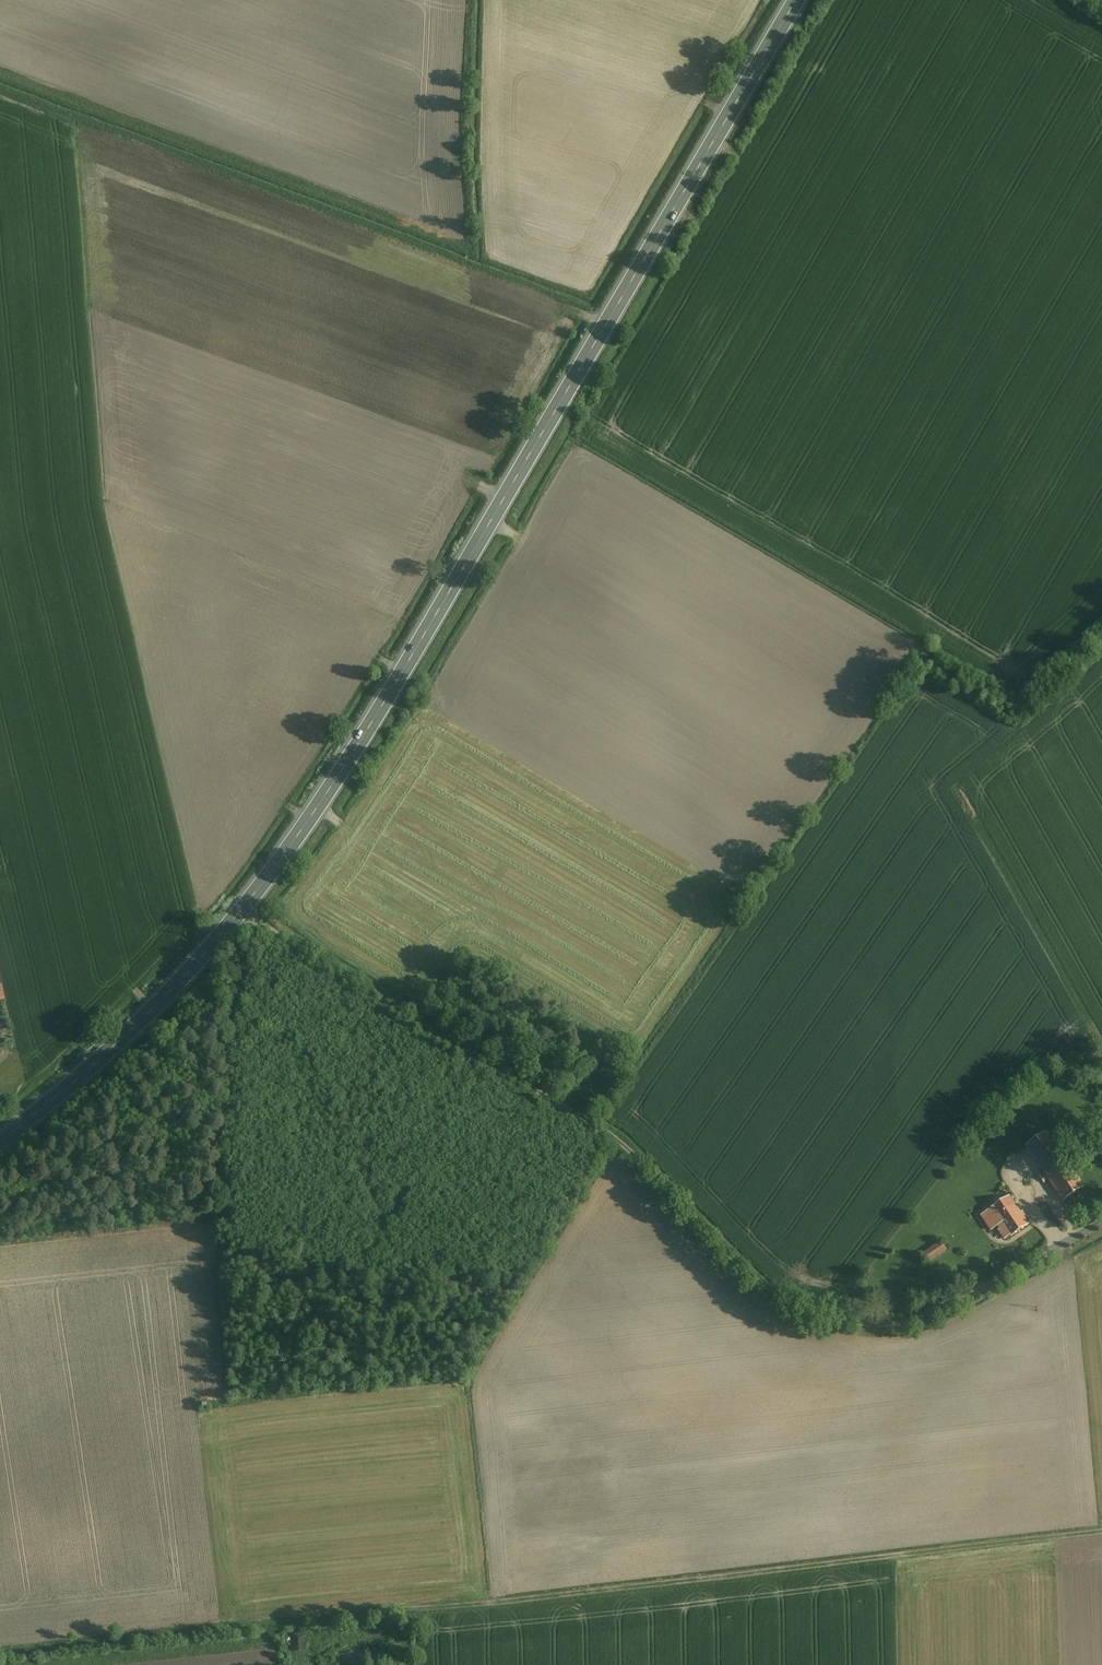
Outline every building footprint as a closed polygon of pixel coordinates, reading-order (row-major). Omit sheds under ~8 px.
[(1046,1132),(1028,1146),(1063,1201),(1084,1188),(1046,1132)] [(1028,1225),(1009,1197),(981,1216),(991,1231),(1002,1224),(1011,1237),(1028,1225)] [(945,1250),(940,1243),(921,1255),(927,1263),(945,1250)] [(294,1638),(295,1650),(308,1649),(307,1637),(294,1638)]
